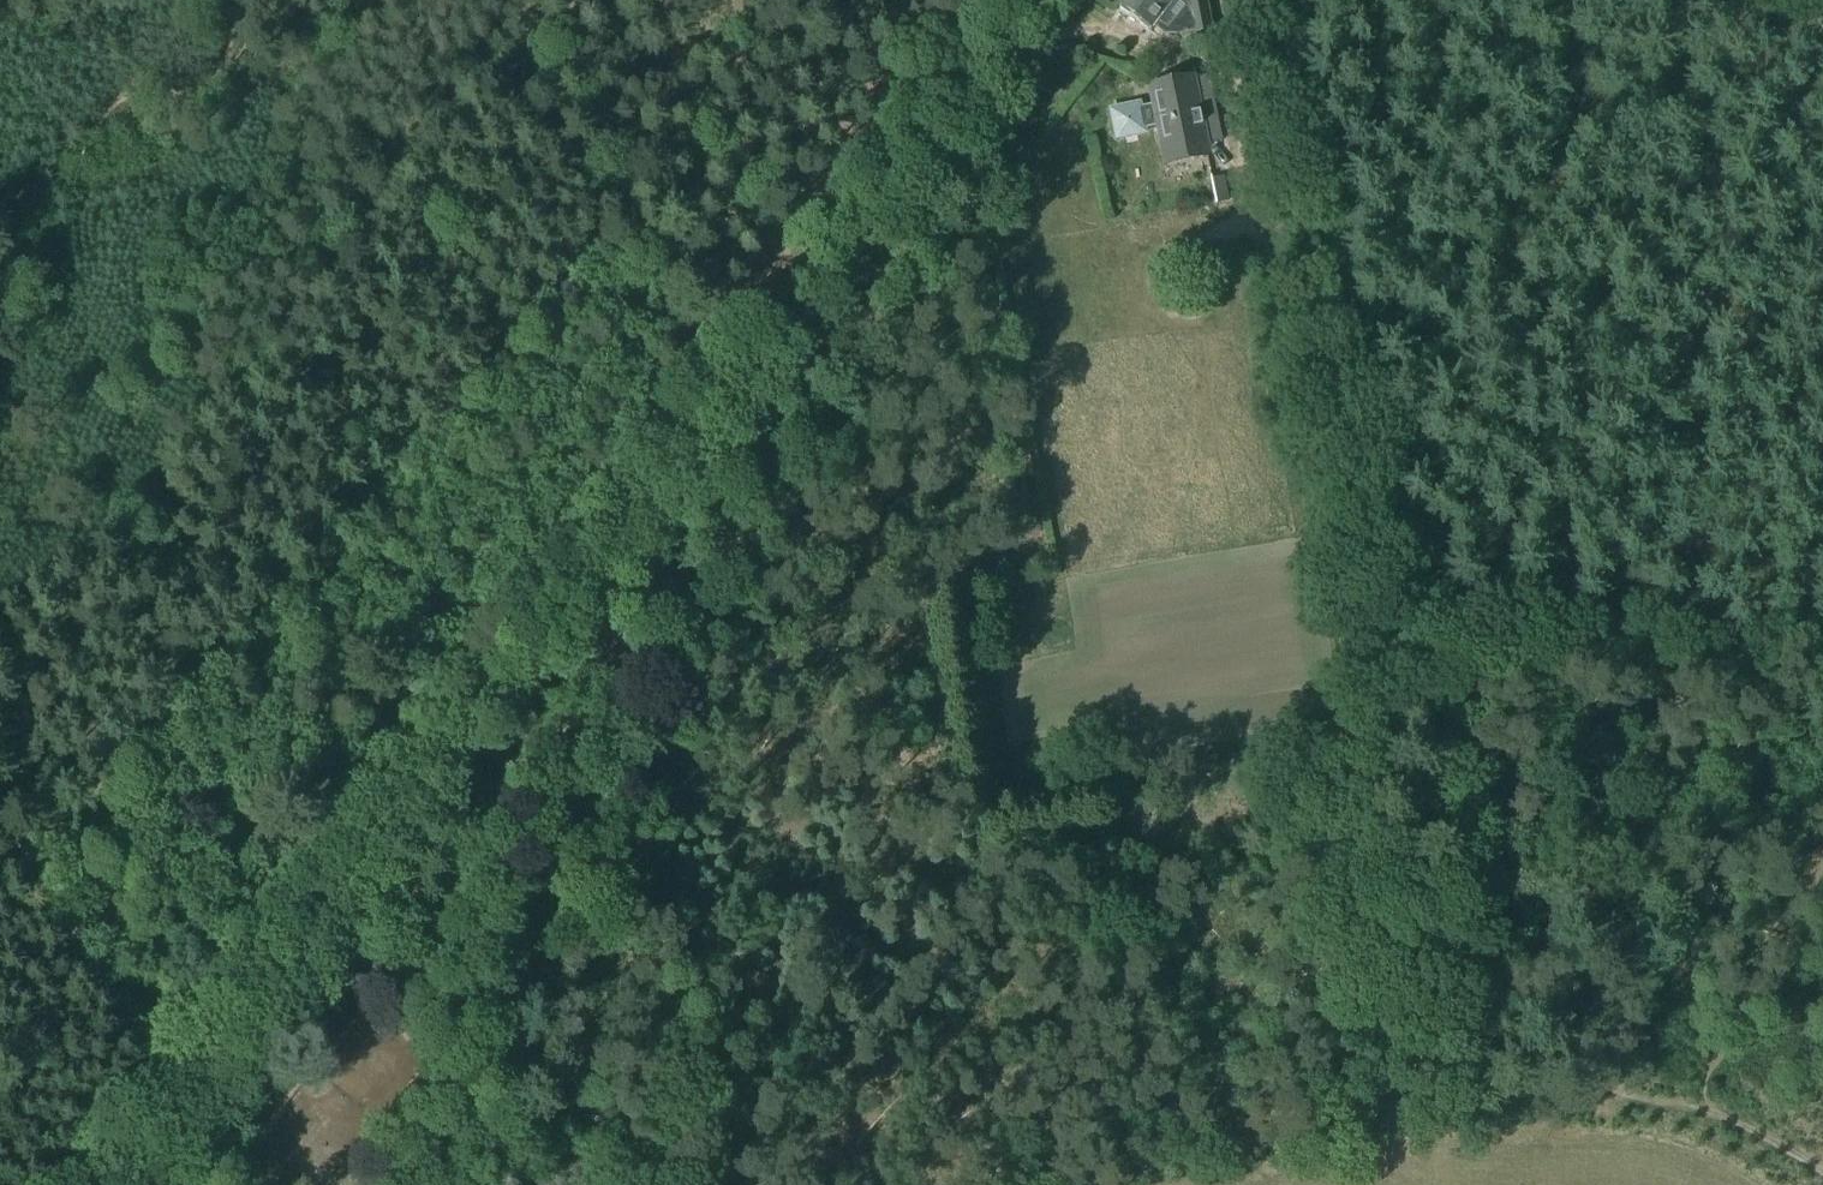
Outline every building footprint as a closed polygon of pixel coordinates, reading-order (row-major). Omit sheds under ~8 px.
[(1180,24),(1164,11),(1172,0),(1128,0),(1124,4),(1169,39),(1180,24)] [(1196,34),(1210,31),(1204,1),(1190,4),(1196,34)] [(1165,154),(1207,146),(1193,79),(1152,87),(1165,154)] [(1223,203),(1232,201),(1229,181),(1220,183),(1223,203)]
